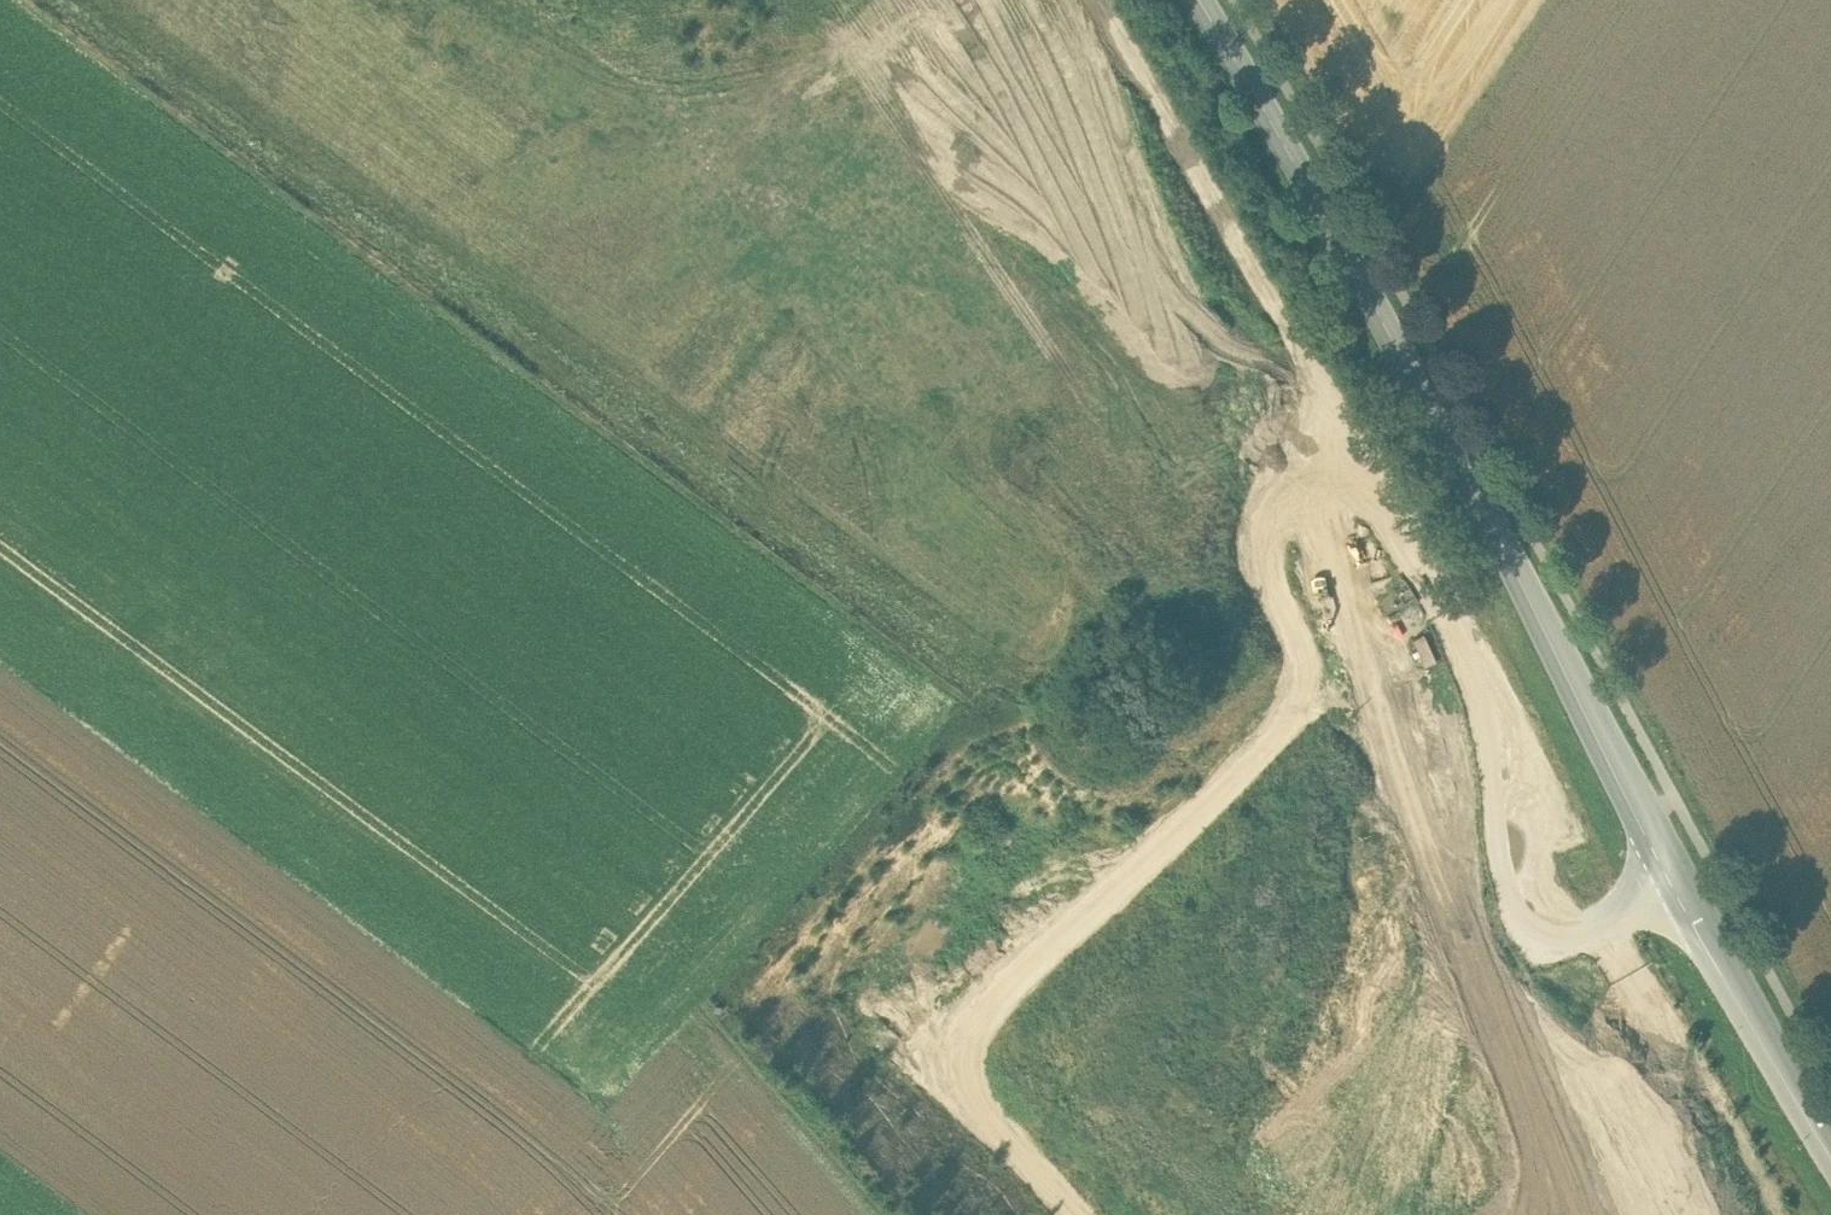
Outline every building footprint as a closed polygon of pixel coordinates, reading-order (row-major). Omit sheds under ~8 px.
[(1427,633),(1415,635),(1421,663),(1433,661),(1427,633)]
